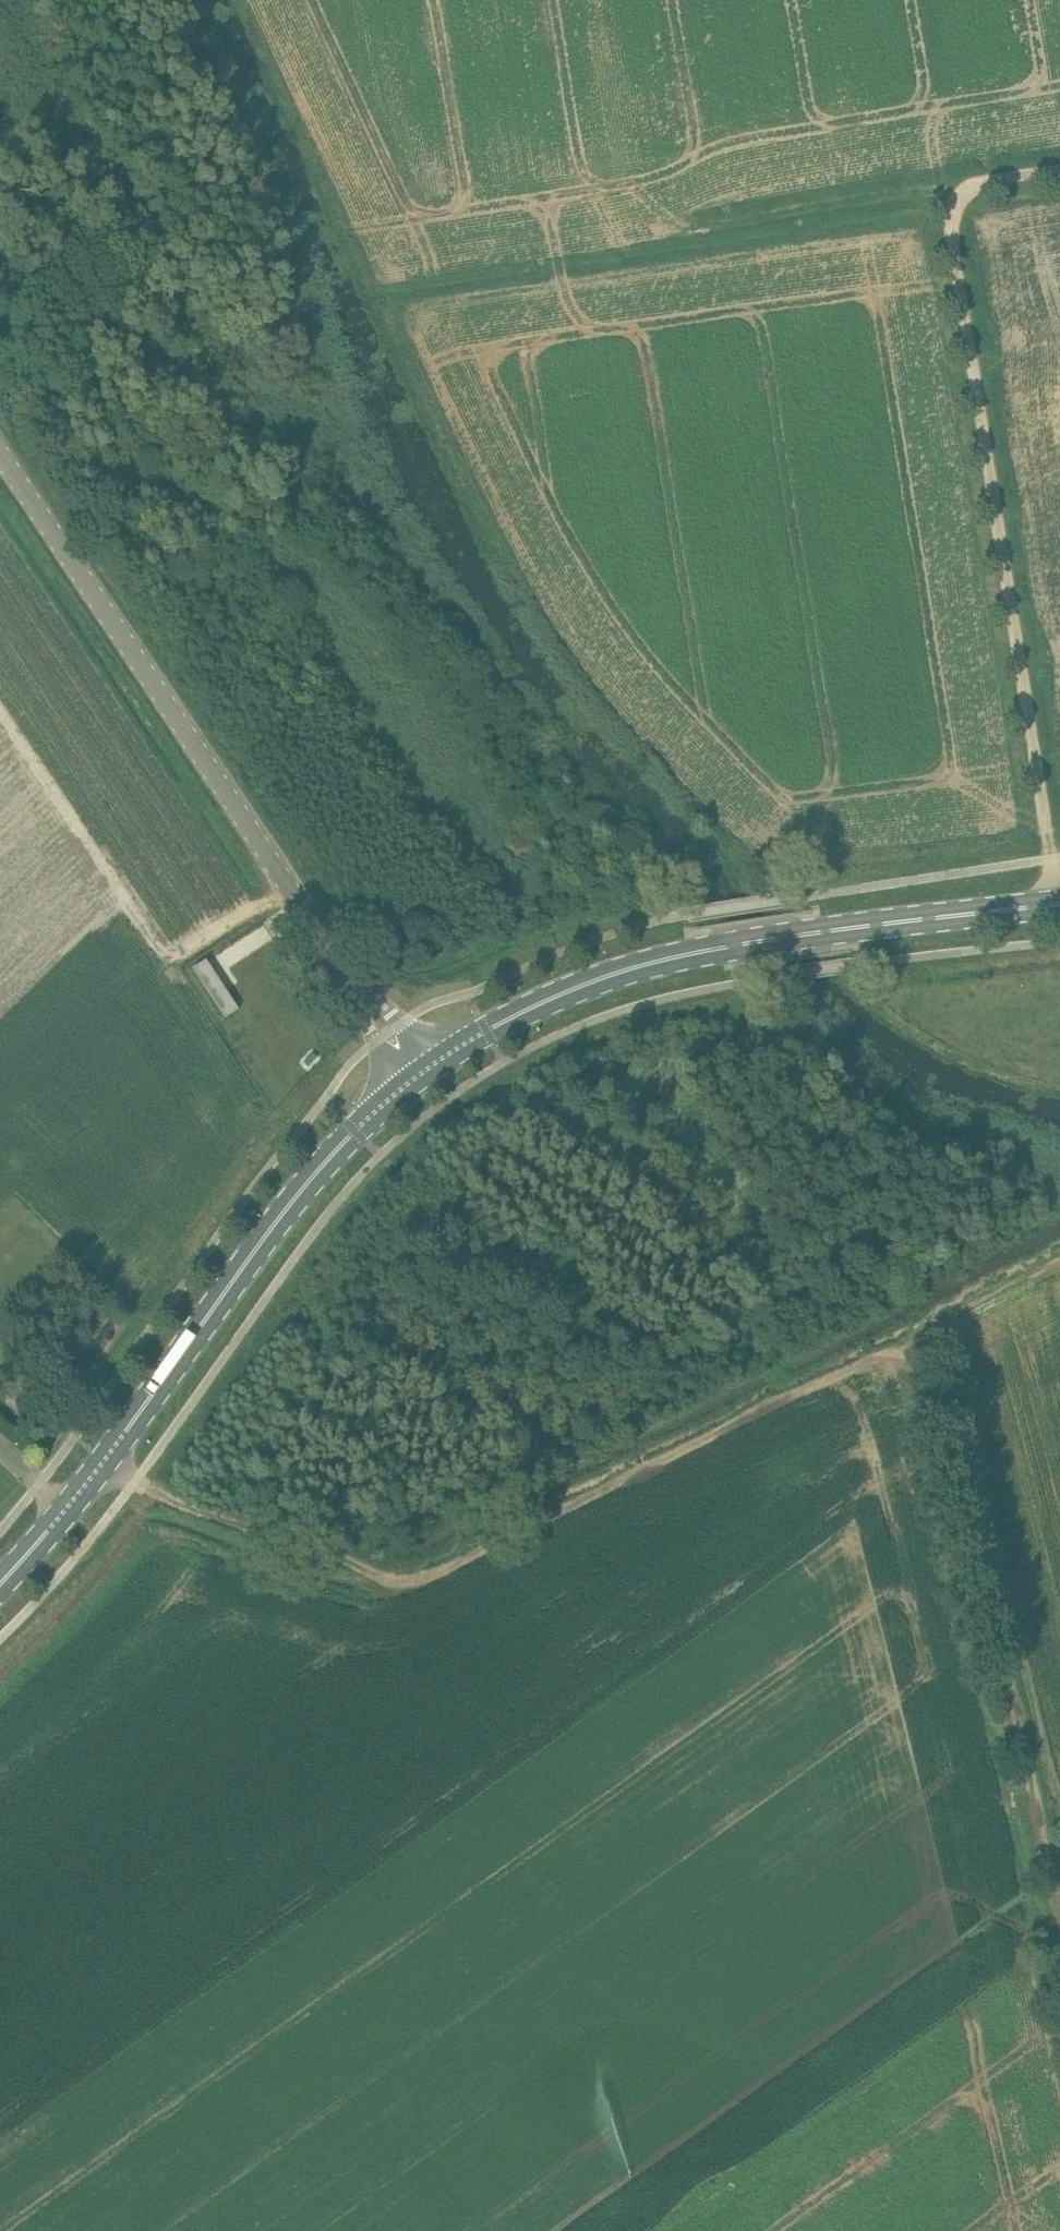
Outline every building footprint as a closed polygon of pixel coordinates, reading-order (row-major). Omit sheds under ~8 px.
[(237,938),(254,964),(272,953),(255,926),(237,938)] [(210,971),(197,978),(225,1029),(239,1022),(210,971)]
